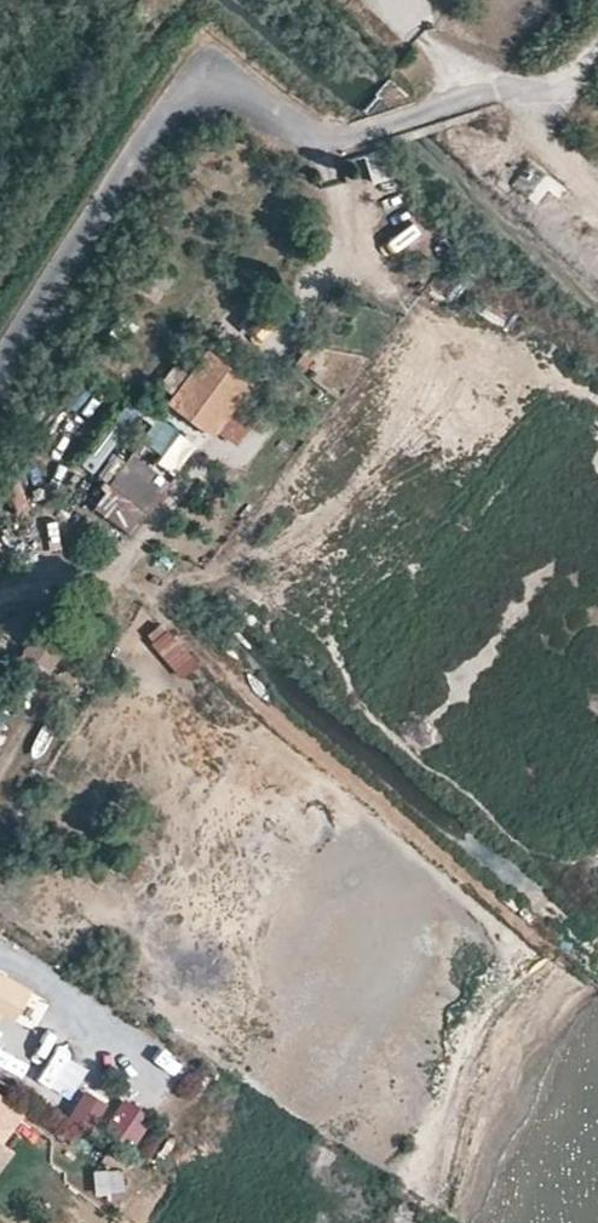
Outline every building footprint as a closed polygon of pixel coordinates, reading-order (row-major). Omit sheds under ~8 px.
[(545,204),(561,183),(529,160),(514,181),(545,204)] [(230,368),(207,350),(186,375),(207,392),(203,398),(220,413),(243,379),(230,368)] [(207,392),(186,375),(143,432),(164,449),(167,446),(185,459),(220,413),(203,398),(207,392)] [(97,467),(114,428),(97,420),(80,460),(97,467)] [(107,481),(128,497),(149,470),(128,453),(107,481)] [(43,665),(55,647),(28,628),(15,647),(43,665)] [(26,983),(0,971),(0,1014),(10,1019),(19,999),(26,983)] [(23,1077),(36,1042),(0,1028),(0,1068),(23,1077)] [(26,1083),(58,1102),(77,1070),(45,1051),(26,1083)] [(77,1082),(64,1109),(90,1122),(103,1095),(77,1082)] [(117,1091),(100,1125),(133,1142),(151,1109),(117,1091)] [(11,1150),(0,1142),(0,1165),(11,1150)] [(91,1167),(93,1190),(121,1188),(119,1165),(91,1167)]
